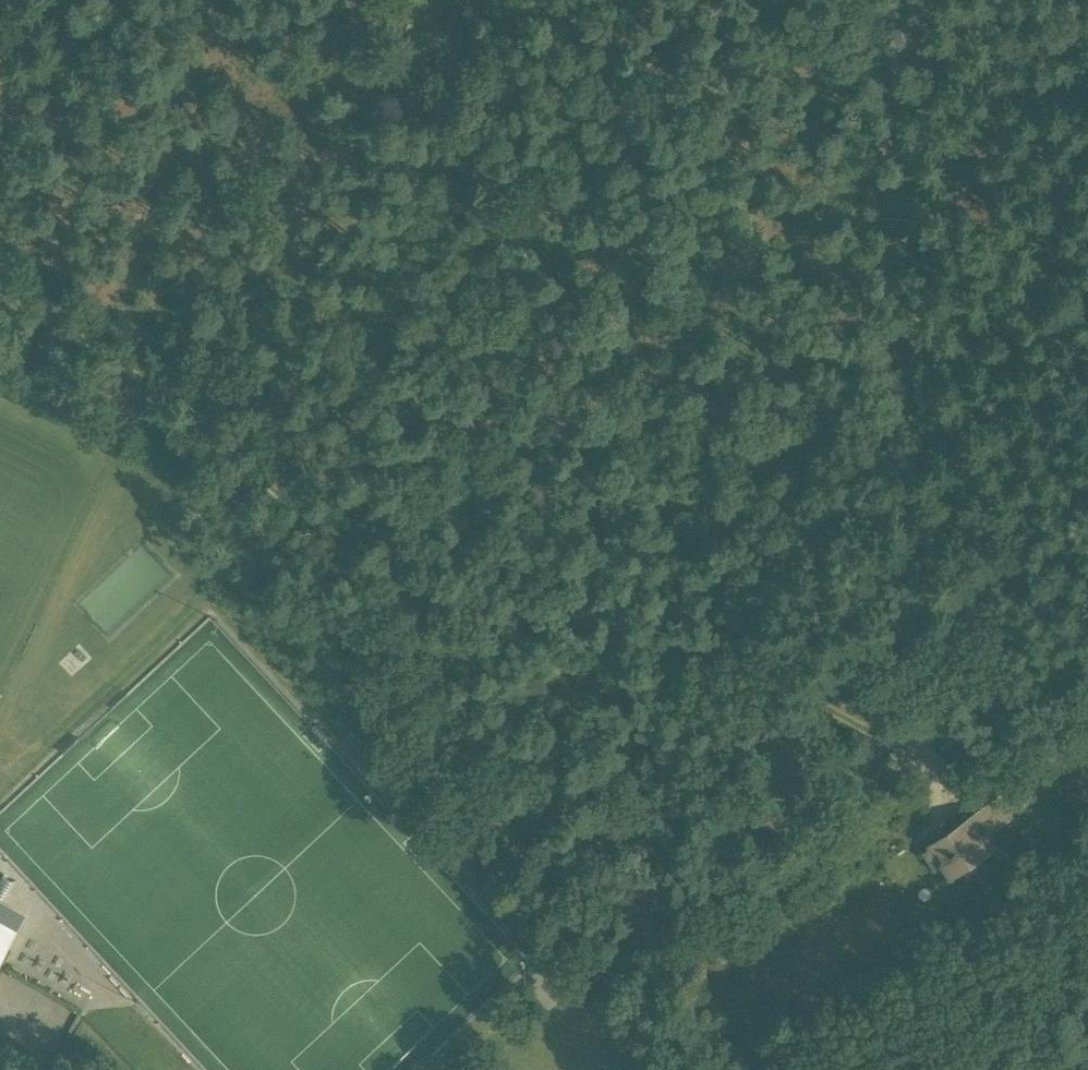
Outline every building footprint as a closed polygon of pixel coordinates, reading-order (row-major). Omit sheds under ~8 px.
[(1001,794),(928,844),(950,877),(963,869),(969,878),(985,867),(979,858),(996,846),(989,834),(1016,816),(1001,794)] [(15,931),(0,922),(0,956),(15,931)]
